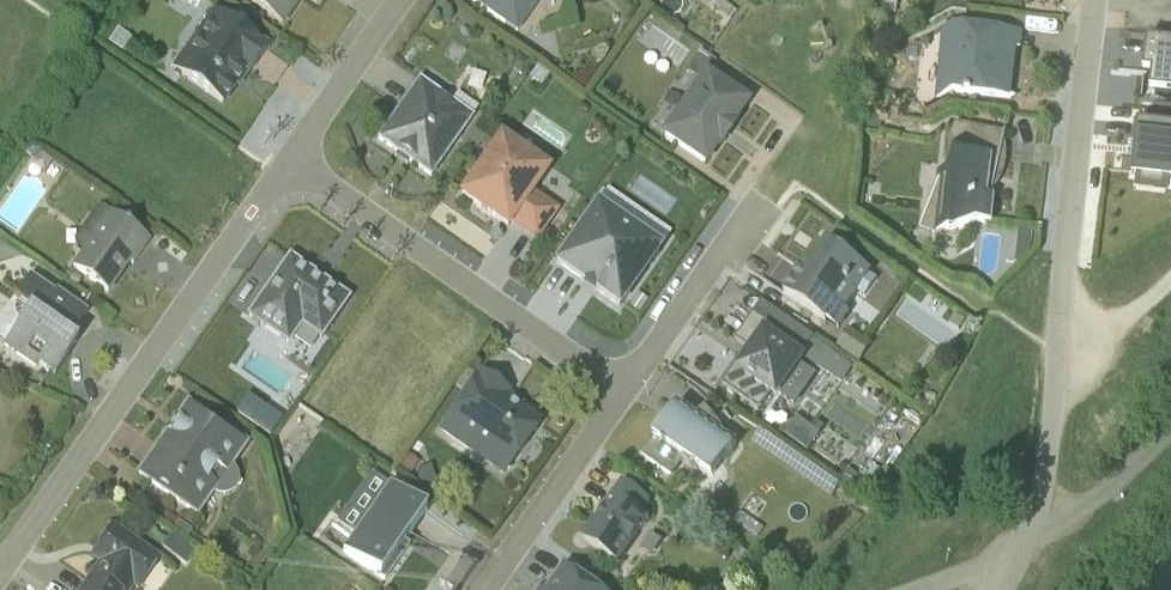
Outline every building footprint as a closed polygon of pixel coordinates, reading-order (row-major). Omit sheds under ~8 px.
[(282,25),(300,0),(246,0),(282,25)] [(467,0),(515,33),(538,0),(467,0)] [(1148,10),(1170,12),(1170,19),(1170,0),(1149,0),(1148,10)] [(248,73),(265,47),(211,12),(172,67),(171,68),(221,104),(243,71),(248,73)] [(943,40),(935,107),(1012,115),(1018,66),(1023,66),(1025,49),(943,40)] [(661,133),(703,162),(716,143),(719,144),(733,124),(731,123),(744,103),(704,75),(714,62),(699,51),(686,70),(698,79),(661,133)] [(1149,59),(1146,88),(1159,90),(1157,107),(1170,109),(1170,61),(1149,59)] [(429,176),(477,108),(457,94),(450,103),(418,81),(377,140),(429,176)] [(503,135),(460,195),(477,206),(476,208),(488,217),(490,215),(506,226),(510,221),(535,238),(556,209),(532,193),(549,168),(503,135)] [(994,241),(997,215),(994,214),(1005,163),(996,207),(1005,191),(1008,174),(1007,159),(1007,150),(957,140),(919,228),(919,229),(955,243),(956,238),(994,241)] [(1140,206),(1170,210),(1170,199),(1170,145),(1139,141),(1137,164),(1140,164),(1135,206),(1140,206)] [(618,307),(659,248),(670,232),(607,189),(596,204),(555,263),(582,282),(585,279),(596,287),(594,290),(618,307)] [(148,240),(111,214),(102,208),(95,209),(73,240),(74,248),(82,254),(65,279),(76,288),(84,277),(106,292),(117,276),(115,274),(119,268),(124,267),(127,262),(131,264),(148,240)] [(801,269),(783,294),(838,331),(850,313),(846,310),(857,295),(864,299),(877,280),(827,243),(813,262),(815,265),(809,274),(801,269)] [(288,258),(247,316),(287,345),(301,328),(318,339),(347,299),(288,258)] [(0,317),(0,339),(5,342),(2,346),(33,368),(37,364),(54,375),(68,355),(60,349),(86,313),(56,290),(53,293),(28,276),(0,317)] [(796,344),(752,314),(734,340),(751,352),(740,369),(735,366),(734,366),(721,385),(758,411),(768,397),(776,402),(806,360),(792,350),(796,344)] [(851,370),(813,342),(803,355),(813,362),(811,365),(840,386),(851,370)] [(506,393),(479,374),(439,433),(501,476),(539,422),(503,398),(506,393)] [(134,475),(196,518),(212,494),(220,496),(225,496),(230,494),(235,489),(237,484),(238,478),(232,466),(248,444),(186,401),(185,402),(134,475)] [(682,460),(712,480),(737,444),(728,439),(705,408),(695,415),(677,402),(652,439),(656,442),(641,457),(671,478),(682,460)] [(796,420),(784,437),(807,453),(819,436),(796,420)] [(417,463),(405,455),(395,470),(407,478),(417,463)] [(430,466),(415,471),(419,488),(435,484),(430,466)] [(342,553),(382,581),(408,546),(403,542),(425,512),(423,510),(431,500),(411,486),(404,497),(370,474),(335,523),(353,536),(342,553)] [(649,502),(622,483),(581,539),(619,565),(649,521),(641,515),(649,502)] [(764,528),(741,513),(734,523),(757,538),(764,528)] [(158,561),(114,529),(107,539),(104,538),(97,549),(105,554),(80,589),(131,589),(132,588),(135,589),(138,589),(135,589),(136,587),(140,587),(158,561)] [(584,582),(564,568),(548,589),(596,589),(584,582)]
